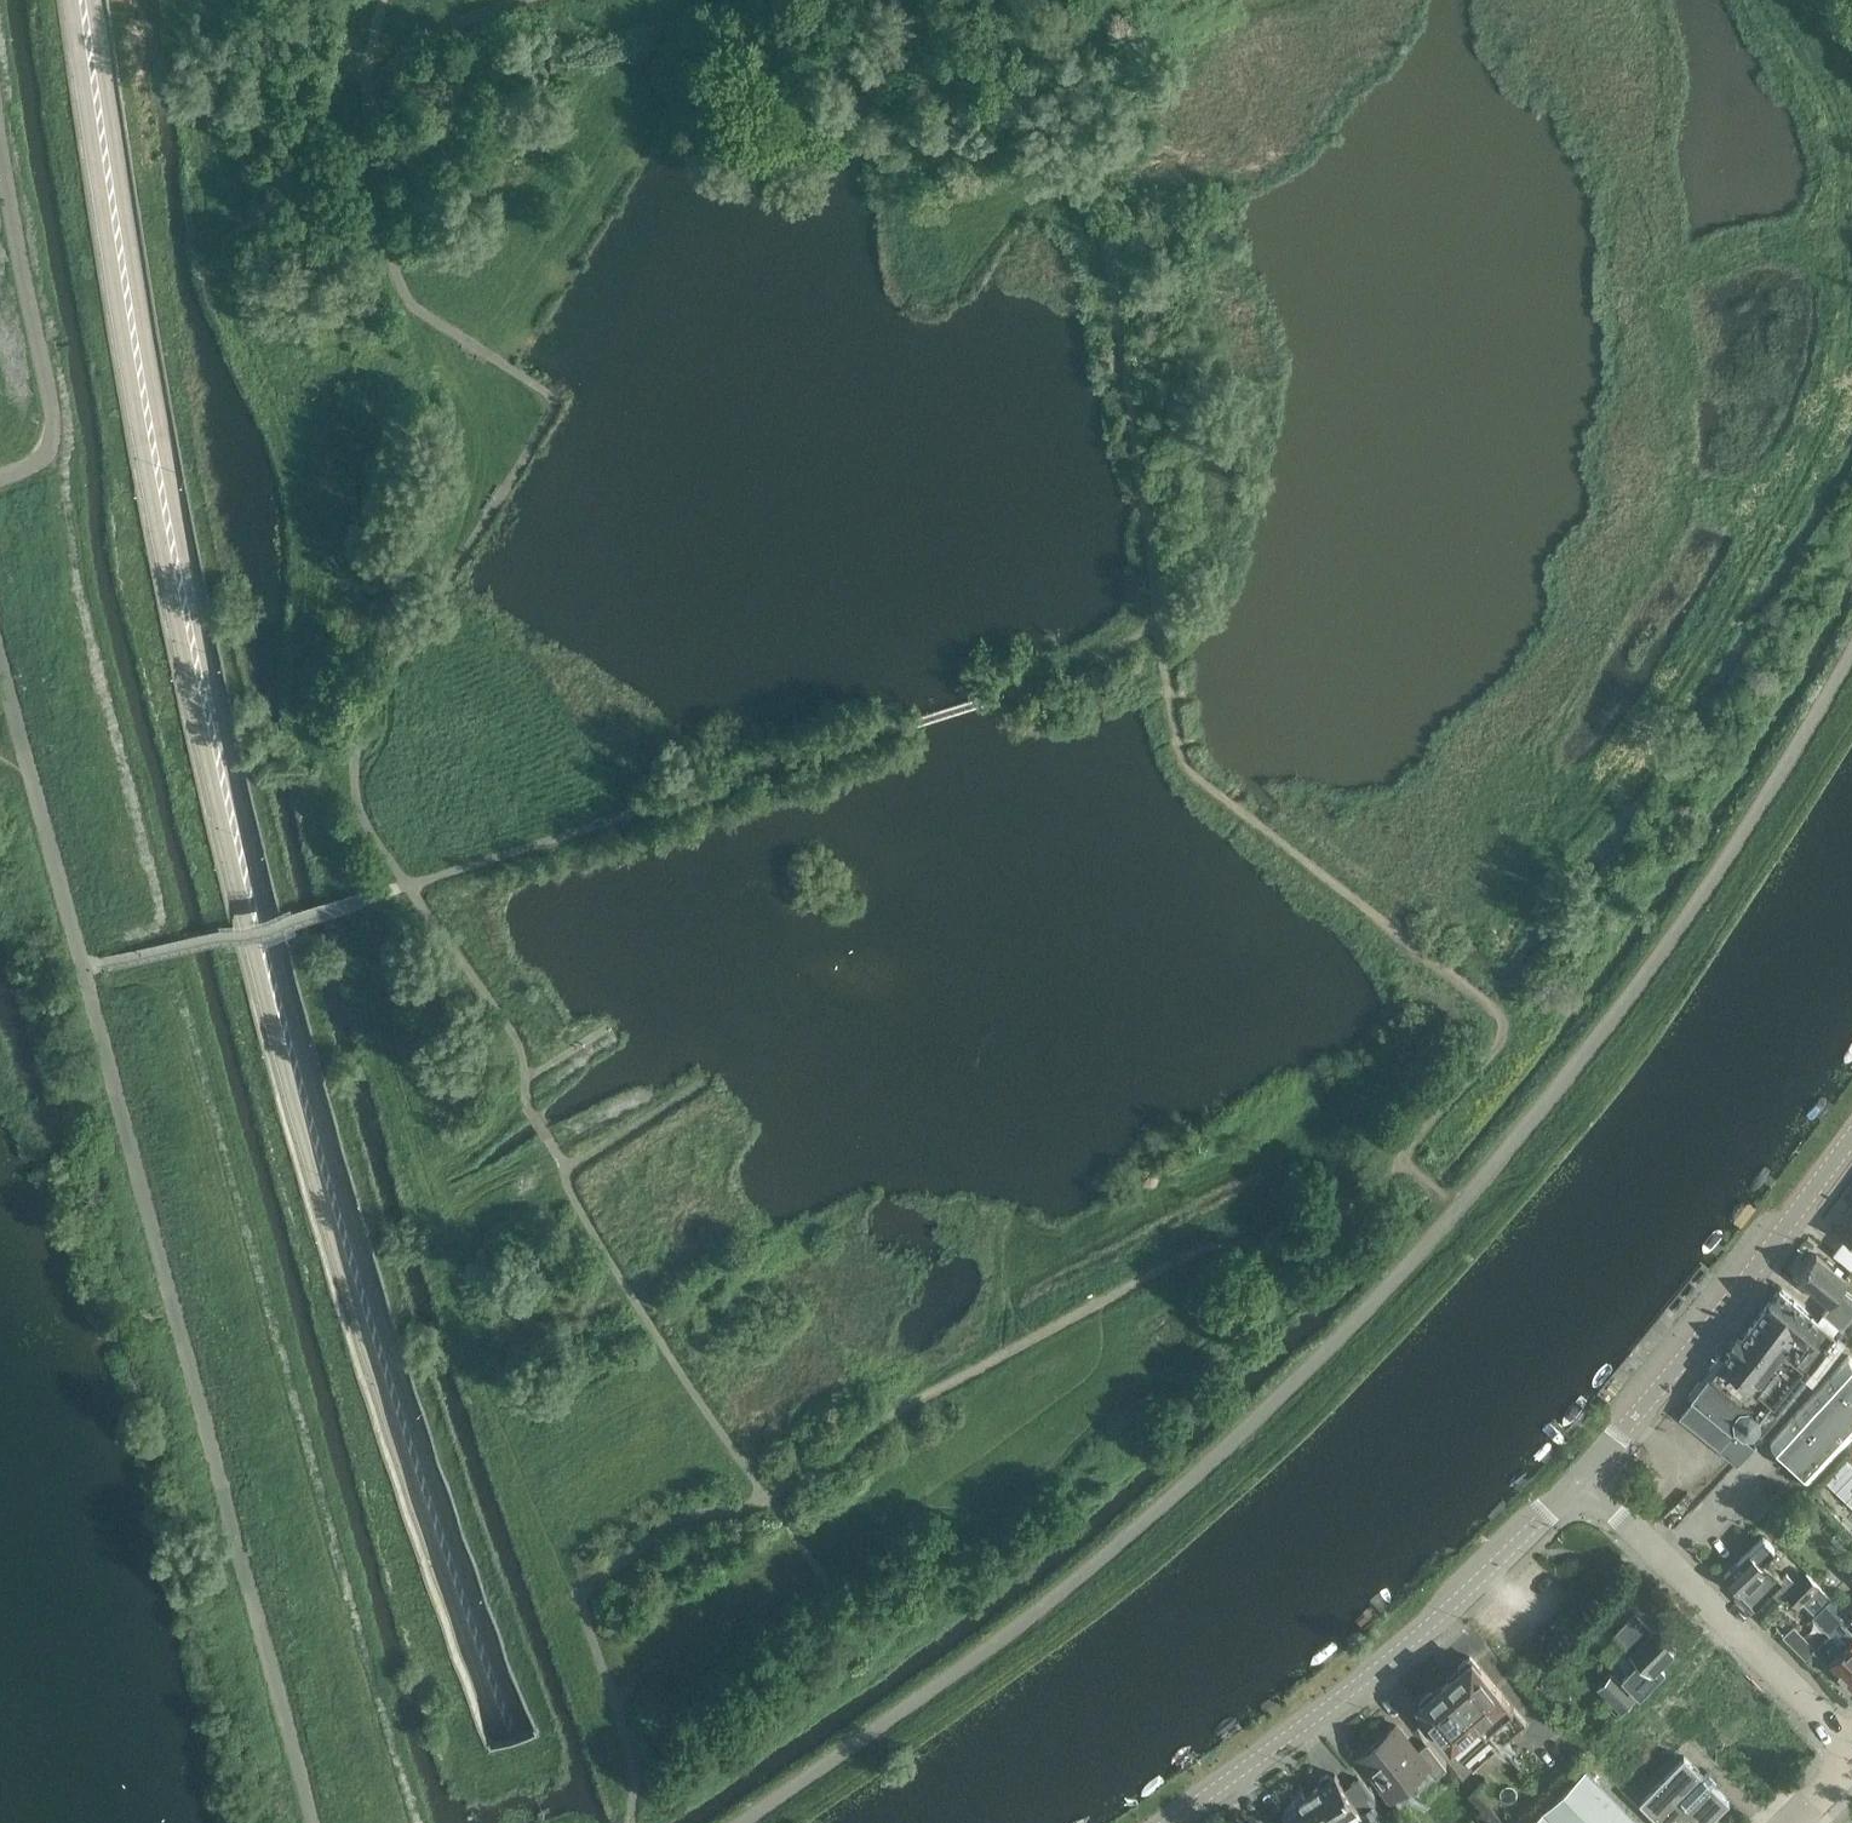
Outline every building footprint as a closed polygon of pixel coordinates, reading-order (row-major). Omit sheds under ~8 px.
[(1835,1228),(1851,1241),(1851,1204),(1835,1228)] [(1816,1254),(1798,1277),(1830,1302),(1822,1312),(1826,1316),(1828,1313),(1839,1322),(1851,1305),(1851,1293),(1843,1286),(1849,1279),(1816,1254)] [(1751,1389),(1795,1332),(1807,1342),(1823,1322),(1818,1318),(1817,1319),(1778,1289),(1742,1336),(1738,1332),(1726,1346),(1731,1350),(1727,1356),(1725,1358),(1720,1355),(1688,1396),(1693,1399),(1680,1416),(1727,1453),(1743,1434),(1747,1434),(1753,1433),(1760,1425),(1759,1416),(1761,1415),(1770,1404),(1751,1389)] [(1816,1471),(1851,1432),(1851,1359),(1848,1356),(1777,1434),(1816,1471)] [(1846,1493),(1851,1487),(1851,1457),(1850,1455),(1828,1475),(1846,1493)] [(1774,1548),(1763,1537),(1725,1575),(1744,1594),(1744,1593),(1756,1604),(1782,1578),(1769,1565),(1766,1568),(1760,1562),(1774,1548)] [(1798,1608),(1820,1586),(1806,1573),(1785,1594),(1798,1608)] [(1851,1640),(1841,1629),(1851,1619),(1832,1599),(1814,1617),(1831,1634),(1826,1639),(1839,1653),(1842,1650),(1851,1659),(1851,1640)] [(1635,1612),(1615,1633),(1621,1639),(1621,1640),(1627,1646),(1640,1660),(1623,1677),(1640,1694),(1665,1670),(1658,1664),(1675,1646),(1679,1643),(1658,1623),(1652,1629),(1635,1612)] [(1826,1639),(1816,1648),(1794,1626),(1782,1636),(1804,1659),(1815,1649),(1851,1686),(1851,1659),(1842,1650),(1839,1653),(1826,1639)] [(1526,1721),(1470,1656),(1459,1665),(1462,1668),(1446,1681),(1499,1743),(1526,1721)] [(1759,1694),(1721,1660),(1691,1693),(1729,1727),(1759,1694)] [(1612,1675),(1598,1689),(1621,1711),(1634,1697),(1614,1677),(1612,1675)] [(1499,1744),(1499,1743),(1446,1681),(1434,1692),(1432,1689),(1420,1699),(1422,1702),(1420,1704),(1474,1766),(1499,1744)] [(1357,1757),(1392,1797),(1400,1805),(1447,1763),(1427,1740),(1417,1749),(1396,1724),(1357,1757)] [(1662,1822),(1706,1822),(1728,1801),(1710,1783),(1711,1782),(1704,1775),(1684,1755),(1639,1801),(1662,1822)] [(1531,1822),(1639,1822),(1585,1768),(1531,1822)] [(1308,1793),(1329,1822),(1330,1822),(1356,1804),(1334,1774),(1331,1776),(1326,1773),(1319,1778),(1320,1784),(1308,1793)] [(1308,1793),(1281,1812),(1289,1822),(1329,1822),(1308,1793)] [(1369,1822),(1384,1822),(1388,1820),(1373,1800),(1359,1809),(1369,1822)]
